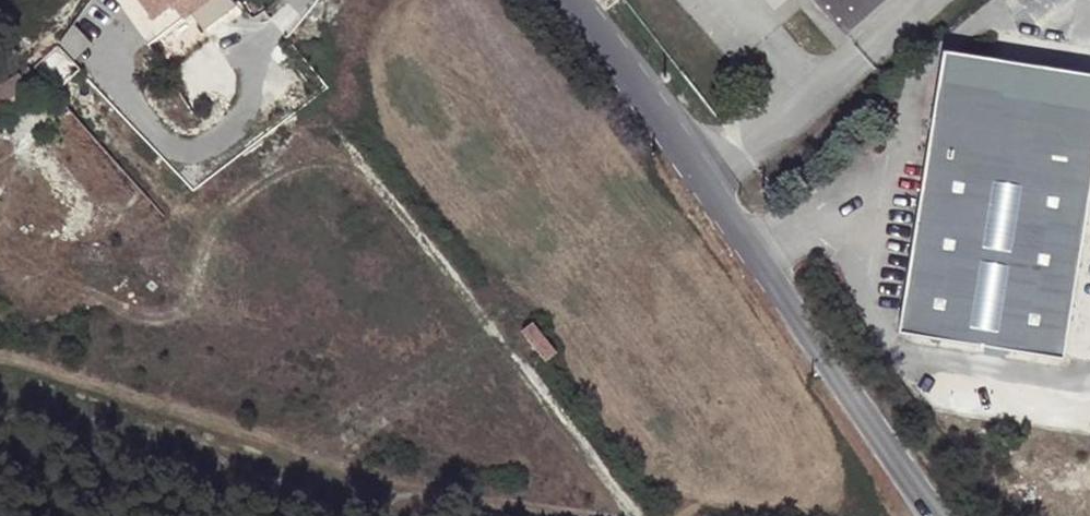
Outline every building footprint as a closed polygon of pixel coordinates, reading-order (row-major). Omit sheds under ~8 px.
[(178,14),(197,0),(167,0),(178,14)] [(838,25),(867,0),(817,0),(838,25)] [(74,24),(59,43),(76,62),(93,44),(74,24)] [(1089,173),(1089,72),(943,47),(900,316),(1062,343),(1089,173)] [(0,89),(0,109),(31,92),(22,76),(0,89)] [(869,134),(868,146),(879,147),(880,135),(869,134)]
